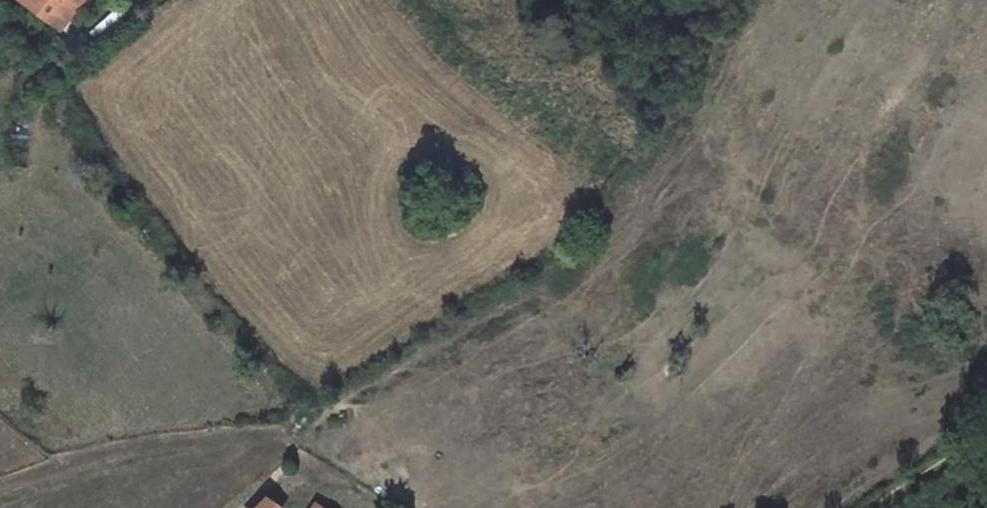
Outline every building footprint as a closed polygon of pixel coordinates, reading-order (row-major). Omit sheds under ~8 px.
[(72,44),(107,0),(40,0),(31,12),(72,44)] [(269,500),(261,507),(281,507),(269,500)]
